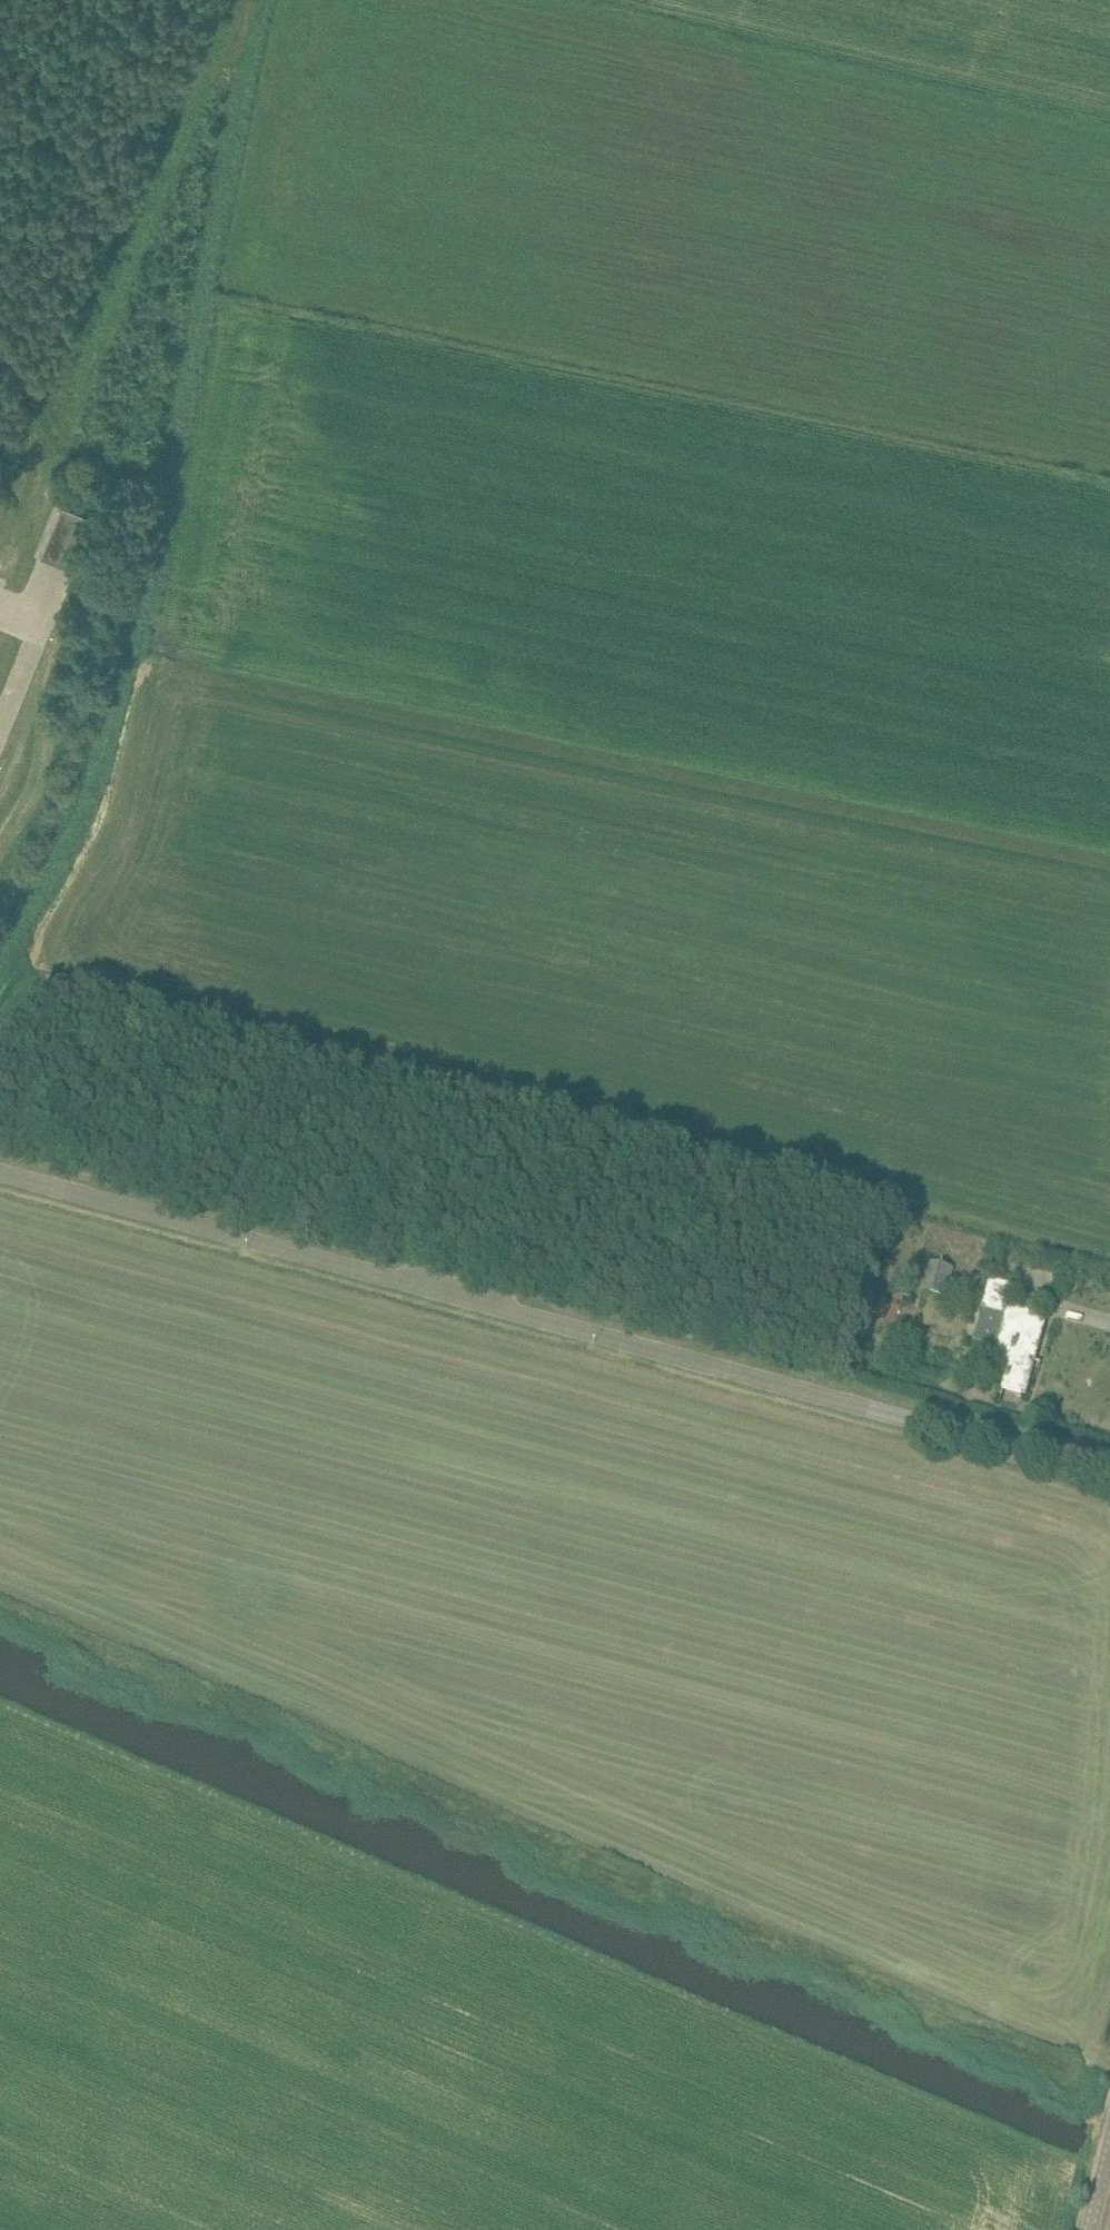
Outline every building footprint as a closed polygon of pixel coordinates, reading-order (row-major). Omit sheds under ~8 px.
[(98,517),(61,502),(40,554),(76,569),(98,517)] [(949,1265),(932,1260),(924,1289),(942,1294),(949,1265)] [(980,1308),(1006,1314),(993,1363),(1007,1367),(1002,1385),(1022,1390),(1032,1352),(1036,1353),(1045,1321),(1024,1315),(1025,1311),(1009,1306),(1014,1286),(988,1279),(980,1308)]
